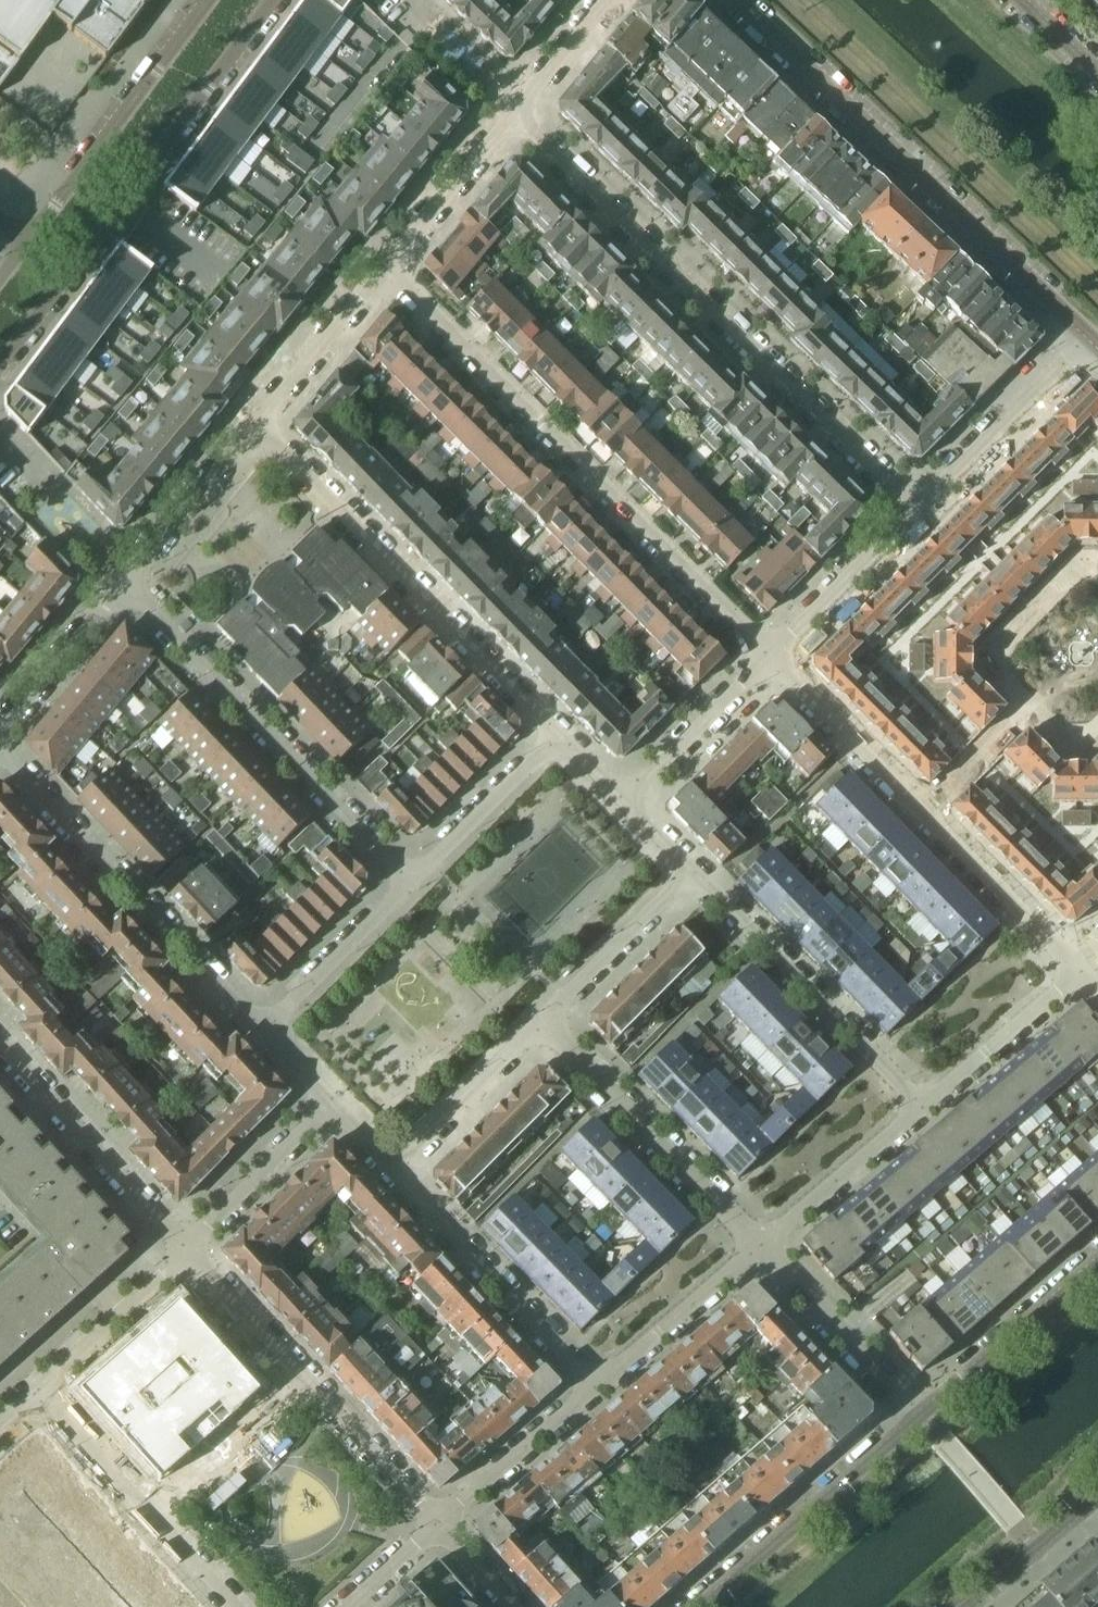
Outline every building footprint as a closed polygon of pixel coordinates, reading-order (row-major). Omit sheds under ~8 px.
[(52,18),(66,0),(0,0),(0,88),(52,18)] [(52,18),(106,59),(150,0),(66,0),(52,18)] [(320,0),(305,0),(297,11),(329,34),(342,17),(320,0)] [(342,17),(355,0),(320,0),(342,17)] [(503,4),(499,8),(491,0),(444,0),(504,59),(512,59),(536,31),(519,15),(517,17),(503,4)] [(559,3),(556,0),(527,0),(531,3),(519,15),(536,31),(559,3)] [(605,48),(631,73),(657,43),(667,52),(701,12),(688,0),(645,0),(605,48)] [(329,34),(297,11),(284,29),(315,52),(329,34)] [(676,79),(721,31),(701,12),(667,52),(664,55),(670,60),(664,67),(676,79)] [(391,35),(384,28),(377,36),(386,44),(392,36),(391,35)] [(315,52),(284,29),(271,46),(302,70),(315,52)] [(701,90),(739,48),(721,31),(676,79),(671,85),(679,93),(665,109),(682,123),(707,96),(701,90)] [(302,70),(271,46),(257,64),(289,88),(302,70)] [(605,48),(587,70),(608,89),(620,77),(627,83),(634,76),(631,73),(605,48)] [(719,107),(757,66),(739,48),(701,90),(707,96),(719,107)] [(369,65),(375,57),(366,49),(359,57),(369,65)] [(362,72),(369,65),(359,57),(353,65),(362,72)] [(289,88),(257,64),(244,82),(276,105),(289,88)] [(742,120),(776,83),(757,66),(719,107),(737,125),(742,120)] [(558,105),(559,113),(571,126),(598,98),(608,89),(587,70),(558,105)] [(668,85),(651,71),(640,84),(657,99),(668,85)] [(401,89),(407,81),(399,74),(392,82),(401,89)] [(465,106),(433,75),(413,98),(424,107),(453,130),(465,115),(465,106)] [(276,105),(244,82),(231,100),(262,123),(276,105)] [(340,99),(347,91),(337,83),(331,91),(340,99)] [(776,83),(742,120),(761,137),(795,101),(776,83)] [(659,105),(641,88),(636,94),(653,111),(659,105)] [(334,107),(340,99),(331,91),(324,99),(334,107)] [(378,116),(391,100),(383,93),(370,109),(378,116)] [(625,94),(616,103),(622,108),(631,99),(625,94)] [(612,112),(598,98),(571,126),(607,161),(634,134),(621,121),(617,124),(608,116),(612,112)] [(262,123),(231,100),(218,117),(249,141),(262,123)] [(795,101),(761,137),(780,155),(814,119),(795,101)] [(453,130),(424,107),(414,120),(410,116),(404,123),(436,150),(453,130)] [(249,141),(218,117),(204,135),(236,159),(249,141)] [(312,133),(318,125),(309,118),(303,125),(312,133)] [(684,134),(669,119),(661,126),(676,141),(684,134)] [(814,119),(780,155),(772,164),(787,178),(829,133),(814,119)] [(731,145),(747,129),(740,122),(724,139),(731,145)] [(436,150),(404,123),(398,131),(402,134),(392,147),(420,170),(436,150)] [(305,141),(312,133),(303,125),(296,133),(305,141)] [(347,153),(361,137),(353,130),(339,146),(347,153)] [(829,133),(787,178),(802,192),(844,148),(829,133)] [(648,148),(634,134),(607,161),(644,197),(671,170),(657,157),(654,161),(644,151),(648,148)] [(236,159),(204,135),(191,153),(222,176),(236,159)] [(295,147),(285,140),(279,148),(289,155),(285,160),(304,175),(314,162),(297,150),(294,148),(295,147)] [(420,170),(392,147),(387,143),(380,152),(374,148),(368,155),(406,187),(420,170)] [(844,148),(802,192),(817,207),(859,162),(844,148)] [(222,176),(191,153),(178,170),(209,194),(222,176)] [(721,168),(705,153),(698,161),(714,176),(721,168)] [(406,187),(368,155),(361,163),(367,168),(359,177),(391,204),(406,187)] [(512,161),(471,210),(487,225),(509,202),(509,201),(535,175),(520,161),(512,161)] [(859,162),(817,207),(832,221),(874,176),(859,162)] [(319,187),(333,170),(325,163),(311,180),(319,187)] [(209,194),(178,170),(164,189),(172,196),(195,213),(209,194)] [(671,170),(644,197),(680,233),(685,228),(707,206),(694,193),(690,196),(681,187),(684,184),(671,170)] [(571,210),(535,175),(509,201),(509,202),(522,215),(526,211),(535,220),(531,224),(544,237),(571,210)] [(874,176),(832,221),(847,235),(857,224),(889,191),(874,176)] [(339,201),(332,210),(331,210),(357,232),(356,233),(363,238),(391,204),(359,177),(351,186),(346,181),(334,196),(339,201)] [(286,197),(293,189),(284,182),(277,190),(286,197)] [(758,204),(742,189),(735,197),(750,211),(758,204)] [(280,205),(286,197),(277,190),(271,197),(280,205)] [(889,191),(857,224),(891,256),(923,223),(889,191)] [(292,220),(305,204),(297,197),(284,213),(292,220)] [(726,215),(712,201),(707,206),(685,228),(722,264),(748,237),(735,224),(731,227),(722,218),(726,215)] [(305,228),(297,238),(330,265),(356,233),(357,232),(331,210),(332,210),(325,204),(317,213),(311,209),(300,223),(305,228)] [(487,225),(471,210),(459,225),(487,252),(494,244),(500,250),(505,244),(487,225)] [(551,261),(586,226),(571,210),(544,237),(539,242),(548,251),(544,255),(551,261)] [(258,231),(264,224),(255,216),(249,224),(258,231)] [(499,234),(513,249),(520,242),(514,235),(522,227),(515,219),(499,234)] [(957,255),(923,223),(891,256),(925,289),(957,255)] [(251,239),(258,231),(249,224),(242,231),(251,239)] [(487,252),(459,225),(448,238),(482,272),(487,266),(480,260),(487,252)] [(570,273),(602,241),(586,226),(551,261),(558,268),(562,265),(570,273)] [(795,241),(780,226),(772,234),(787,249),(795,241)] [(264,254),(277,237),(269,231),(255,247),(264,254)] [(762,251),(748,237),(722,264),(758,300),(785,273),(771,260),(768,263),(758,254),(762,251)] [(330,265),(297,238),(290,247),(284,242),(272,257),(277,261),(269,272),(302,299),(330,265)] [(482,272),(448,238),(436,253),(463,280),(471,271),(477,277),(482,272)] [(582,292),(617,257),(602,241),(570,273),(579,282),(576,286),(582,292)] [(129,254),(120,247),(106,266),(138,289),(152,271),(129,254)] [(463,280),(436,253),(423,268),(457,301),(463,295),(456,288),(463,280)] [(957,255),(925,289),(915,300),(922,307),(924,305),(931,312),(942,301),(972,270),(957,255)] [(601,304),(628,277),(633,272),(617,257),(582,292),(588,298),(592,295),(601,304)] [(539,261),(532,269),(547,283),(554,276),(539,261)] [(816,262),(808,270),(823,285),(831,277),(816,262)] [(236,287),(249,271),(241,264),(228,280),(236,287)] [(138,289),(106,266),(93,284),(124,307),(138,289)] [(999,295),(972,270),(942,301),(964,322),(969,327),(981,314),(999,295)] [(249,295),(240,306),(273,333),(275,335),(304,301),(302,299),(269,272),(262,280),(256,275),(244,290),(249,295)] [(798,287),(785,273),(758,300),(794,335),(795,336),(816,314),(821,309),(807,296),(804,299),(795,290),(798,287)] [(503,274),(466,310),(479,323),(506,297),(499,289),(509,280),(503,274)] [(664,312),(628,277),(601,304),(614,317),(619,313),(628,322),(623,326),(637,339),(664,312)] [(124,307),(93,284),(80,301),(111,325),(124,307)] [(562,299),(577,314),(584,306),(569,291),(562,299)] [(1025,320),(999,295),(981,314),(1008,339),(1025,320)] [(492,336),(527,302),(521,296),(514,304),(506,297),(479,323),(492,336)] [(208,320),(222,305),(214,298),(201,314),(208,320)] [(853,298),(845,306),(860,320),(868,313),(853,298)] [(111,325),(80,301),(66,319),(98,342),(111,325)] [(504,348),(531,321),(524,314),(532,307),(527,302),(492,336),(504,348)] [(222,328),(214,338),(247,365),(273,333),(240,306),(235,314),(229,309),(217,324),(222,328)] [(182,323),(189,315),(179,307),(173,315),(182,323)] [(700,348),(664,312),(637,339),(651,353),(655,349),(664,358),(660,362),(674,375),(700,348)] [(829,327),(816,314),(795,336),(794,335),(789,340),(826,377),(852,350),(838,336),(835,340),(826,331),(829,327)] [(1008,339),(981,314),(969,327),(1012,368),(1023,357),(1013,354),(1005,346),(1010,340),(1008,339)] [(176,331),(182,323),(173,315),(167,323),(176,331)] [(354,352),(366,365),(368,366),(401,332),(384,315),(354,352)] [(531,321),(504,348),(517,362),(554,325),(558,321),(553,316),(539,329),(531,321)] [(98,342),(66,319),(53,337),(84,360),(98,342)] [(1025,320),(1008,339),(1010,340),(1005,346),(1013,354),(1023,357),(1039,341),(1039,333),(1025,320)] [(969,327),(964,322),(954,332),(951,329),(921,360),(945,384),(970,409),(1012,368),(969,327)] [(554,325),(517,362),(529,374),(556,347),(549,340),(559,330),(554,325)] [(596,332),(610,347),(618,340),(603,325),(596,332)] [(919,358),(936,341),(920,325),(903,342),(919,358)] [(180,354),(194,338),(186,331),(172,347),(180,354)] [(414,344),(401,332),(368,366),(372,370),(379,363),(387,372),(414,344)] [(881,341),(896,356),(904,348),(889,334),(881,341)] [(84,360),(53,337),(40,355),(71,378),(84,360)] [(185,373),(191,378),(192,378),(218,400),(247,365),(214,338),(207,347),(201,342),(187,359),(193,364),(185,373)] [(154,357),(160,349),(151,342),(145,349),(154,357)] [(427,357),(414,344),(387,372),(394,379),(387,385),(392,391),(427,357)] [(556,347),(529,374),(542,387),(578,350),(574,345),(564,355),(556,347)] [(618,361),(605,347),(600,352),(603,356),(592,367),(601,377),(618,361)] [(736,384),(700,348),(674,375),(687,389),(691,385),(700,394),(696,398),(710,411),(736,384)] [(904,348),(896,356),(908,367),(915,360),(904,348)] [(147,365),(154,357),(145,349),(138,357),(147,365)] [(578,350),(542,387),(554,399),(581,373),(574,365),(584,355),(578,350)] [(866,363),(852,350),(826,377),(862,413),(889,386),(875,372),(871,376),(862,367),(866,363)] [(354,352),(337,372),(349,383),(366,365),(354,352)] [(71,378),(40,355),(26,372),(58,396),(71,378)] [(439,369),(427,357),(392,391),(397,396),(404,389),(411,397),(439,369)] [(654,376),(639,361),(631,368),(646,383),(654,376)] [(918,362),(910,369),(925,384),(932,377),(918,362)] [(153,387),(166,371),(158,365),(145,381),(153,387)] [(451,382),(439,369),(411,397),(419,404),(412,411),(418,416),(451,382)] [(58,396),(26,372),(13,390),(44,413),(58,396)] [(337,372),(316,397),(328,408),(331,406),(338,412),(358,392),(349,383),(337,372)] [(567,412),(601,377),(596,372),(589,380),(581,373),(554,399),(567,412)] [(125,391),(132,383),(123,376),(116,384),(125,391)] [(579,424),(606,397),(599,391),(606,383),(601,377),(567,412),(579,424)] [(192,378),(191,378),(182,389),(177,384),(166,398),(171,402),(164,411),(197,439),(225,405),(218,400),(192,378)] [(736,384),(710,411),(719,420),(715,424),(722,430),(757,394),(741,379),(736,384)] [(464,395),(451,382),(418,416),(423,421),(429,414),(437,422),(464,395)] [(119,399),(125,391),(116,384),(110,391),(119,399)] [(931,409),(934,412),(951,429),(970,409),(945,384),(939,392),(943,397),(931,409)] [(902,399),(889,386),(862,413),(899,449),(925,422),(925,421),(911,408),(908,412),(898,403),(902,399)] [(1097,416),(1097,389),(1094,386),(1086,386),(1051,421),(1070,440),(1088,421),(1091,423),(1097,416)] [(649,387),(644,392),(652,400),(657,395),(649,387)] [(27,436),(44,413),(13,390),(4,402),(4,412),(5,412),(27,436)] [(757,394),(722,430),(728,436),(731,433),(740,441),(772,409),(757,394)] [(464,395),(437,422),(444,430),(438,436),(443,441),(477,408),(464,395)] [(595,440),(633,402),(626,395),(615,406),(606,397),(579,424),(595,440)] [(307,442),(333,416),(338,412),(331,406),(328,408),(316,397),(295,422),(296,431),(307,442)] [(674,397),(667,405),(682,420),(689,412),(674,397)] [(125,421),(138,405),(130,398),(117,414),(125,421)] [(638,429),(630,421),(641,410),(633,402),(595,440),(611,456),(638,429)] [(477,408),(443,441),(448,446),(454,440),(462,447),(489,420),(477,408)] [(772,409),(740,441),(749,450),(746,454),(752,460),(787,424),(772,409)] [(97,425),(103,417),(94,410),(88,418),(97,425)] [(197,439),(164,411),(155,421),(150,416),(144,423),(183,456),(197,439)] [(925,422),(899,449),(911,460),(920,460),(951,429),(934,412),(925,421),(925,422)] [(333,416),(307,442),(325,460),(347,438),(342,433),(346,429),(333,416)] [(90,433),(97,425),(88,418),(81,425),(90,433)] [(489,420),(462,447),(469,455),(463,462),(468,467),(502,433),(489,420)] [(1051,421),(1018,454),(1040,475),(1049,465),(1053,470),(1067,456),(1063,451),(1072,442),(1070,440),(1051,421)] [(183,456),(144,423),(138,431),(143,435),(136,445),(140,448),(169,472),(183,456)] [(110,424),(100,435),(108,442),(110,443),(119,432),(110,424)] [(787,424),(752,460),(759,466),(762,463),(771,471),(803,440),(787,424)] [(624,469),(658,435),(653,430),(645,437),(638,429),(611,456),(624,469)] [(708,431),(700,438),(715,453),(723,445),(708,431)] [(411,446),(423,458),(440,441),(431,432),(419,444),(416,441),(411,446)] [(502,433),(468,467),(473,472),(480,465),(487,473),(514,446),(502,433)] [(94,458),(108,442),(100,435),(87,451),(94,458)] [(636,482),(663,455),(656,448),(663,441),(658,435),(624,469),(636,482)] [(347,438),(325,460),(342,479),(370,451),(368,452),(356,439),(352,442),(347,438)] [(803,440),(771,471),(780,481),(776,484),(783,491),(792,482),(819,455),(803,440)] [(514,446),(487,473),(495,481),(488,487),(493,492),(527,459),(514,446)] [(169,472),(140,448),(130,460),(127,457),(120,465),(153,492),(169,472)] [(363,500),(391,473),(370,451),(342,479),(363,500)] [(1018,454),(987,485),(1009,506),(1016,498),(1020,503),(1035,488),(1031,484),(1040,475),(1018,454)] [(649,494),(683,460),(678,455),(670,462),(663,455),(636,482),(649,494)] [(855,491),(819,455),(792,482),(805,495),(809,491),(819,501),(815,505),(828,517),(855,491)] [(71,466),(63,458),(56,464),(64,473),(71,466)] [(527,459),(493,492),(498,497),(505,491),(513,498),(540,471),(527,459)] [(416,469),(440,494),(450,484),(425,460),(416,469)] [(661,507),(688,480),(681,472),(688,465),(683,460),(649,494),(661,507)] [(739,461),(731,469),(746,484),(754,476),(739,461)] [(153,492),(120,465),(113,473),(117,477),(107,488),(136,512),(153,492)] [(726,466),(710,482),(708,484),(715,491),(733,473),(726,466)] [(540,471),(513,498),(520,506),(509,517),(516,524),(554,486),(540,471)] [(123,528),(136,512),(107,488),(88,473),(76,488),(114,528),(123,528)] [(382,519),(405,496),(406,497),(410,493),(391,473),(363,500),(382,519)] [(674,519),(708,485),(703,480),(696,487),(688,480),(661,507),(674,519)] [(461,496),(473,509),(490,492),(482,483),(469,495),(466,492),(461,496)] [(686,532),(713,505),(706,498),(713,491),(708,485),(674,519),(686,532)] [(955,558),(965,549),(970,544),(975,539),(984,529),(989,534),(1003,520),(999,516),(1009,506),(987,485),(954,518),(950,523),(912,560),(933,582),(942,573),(946,577),(960,563),(955,558)] [(569,501),(554,486),(516,524),(523,532),(534,520),(542,528),(569,501)] [(769,491),(761,499),(776,514),(784,506),(769,491)] [(828,517),(801,543),(818,561),(868,512),(868,503),(855,491),(828,517)] [(747,509),(757,498),(750,492),(740,502),(747,509)] [(406,544),(438,513),(420,495),(411,503),(406,497),(405,496),(382,519),(406,544)] [(569,501),(542,528),(549,535),(543,542),(548,547),(582,514),(569,501)] [(711,557),(738,530),(732,523),(746,509),(740,503),(732,510),(698,544),(711,557)] [(698,544),(732,510),(728,505),(721,512),(713,505),(686,532),(698,544)] [(1063,505),(1063,522),(1056,528),(1072,543),(1097,543),(1097,505),(1063,505)] [(465,518),(489,543),(499,534),(474,509),(465,518)] [(803,510),(788,525),(795,533),(810,518),(803,510)] [(453,546),(448,541),(456,532),(438,513),(406,544),(429,569),(453,546)] [(582,514),(548,547),(553,552),(559,546),(567,553),(594,526),(582,514)] [(22,525),(14,516),(7,522),(15,531),(22,525)] [(1072,543),(1056,528),(1046,519),(1035,530),(1038,533),(1032,539),(1026,545),(1023,542),(1013,552),(1038,577),(1072,543)] [(26,548),(36,537),(24,524),(20,529),(14,537),(5,548),(4,549),(9,554),(19,543),(26,548)] [(594,526),(567,553),(575,561),(568,567),(573,572),(607,539),(594,526)] [(787,539),(779,546),(806,573),(818,561),(801,543),(786,528),(781,533),(787,539)] [(293,558),(284,566),(281,563),(268,570),(257,580),(253,586),(251,593),(254,596),(245,605),(242,602),(216,627),(234,646),(229,651),(278,700),(305,674),(293,661),(299,655),(283,639),(283,633),(287,629),(293,629),(301,638),(324,615),(316,606),(316,601),(320,597),(326,597),(342,613),(348,607),(360,619),(387,593),(339,543),(334,548),(316,529),(290,555),(293,558)] [(746,549),(751,543),(759,536),(753,530),(746,537),(738,530),(711,557),(724,570),(746,549)] [(607,539),(573,572),(578,578),(585,571),(592,579),(620,552),(607,539)] [(76,576),(44,543),(27,566),(36,575),(64,599),(76,584),(76,576)] [(455,596),(488,564),(468,544),(460,553),(453,546),(429,569),(455,596)] [(806,573),(779,546),(772,553),(765,546),(760,552),(794,586),(806,573)] [(620,552),(592,579),(600,586),(593,593),(598,598),(632,564),(620,552)] [(794,586),(760,552),(754,558),(761,565),(754,572),(780,599),(794,586)] [(1038,577),(1013,552),(1001,564),(996,570),(1021,595),(1038,577)] [(912,560),(880,592),(901,613),(910,605),(914,609),(928,595),(924,591),(933,582),(912,560)] [(502,596),(496,590),(505,582),(488,564),(455,596),(478,619),(502,596)] [(632,564),(598,598),(603,603),(610,597),(618,604),(645,577),(632,564)] [(1021,595),(996,570),(991,575),(978,587),(1004,612),(1021,595)] [(780,599),(754,572),(746,580),(738,573),(732,578),(767,613),(780,599)] [(16,599),(4,614),(32,638),(64,599),(36,575),(24,589),(29,593),(21,603),(16,599)] [(645,577),(618,604),(625,612),(619,618),(624,623),(657,590),(645,577)] [(970,646),(1004,612),(978,587),(968,597),(971,600),(965,607),(958,613),(955,610),(945,620),(955,631),(970,646)] [(657,590),(624,623),(629,629),(635,622),(643,630),(670,603),(657,590)] [(880,592),(847,625),(866,644),(869,646),(878,636),(883,641),(896,627),(892,623),(901,613),(880,592)] [(387,593),(360,619),(356,623),(367,634),(362,639),(367,644),(404,608),(397,601),(395,601),(387,593)] [(504,645),(536,614),(517,594),(508,603),(502,596),(478,619),(479,620),(504,645)] [(556,610),(581,636),(590,626),(580,616),(566,601),(556,610)] [(670,603),(643,630),(650,637),(644,644),(649,649),(683,615),(670,603)] [(590,606),(580,616),(590,626),(593,629),(603,619),(590,606)] [(404,608),(367,644),(372,649),(377,644),(387,655),(418,625),(410,617),(410,614),(404,608)] [(0,619),(0,644),(16,657),(32,638),(4,614),(0,619)] [(551,646),(545,640),(553,632),(536,614),(504,645),(527,669),(551,646)] [(683,615),(649,649),(654,654),(661,648),(668,655),(695,628),(683,615)] [(593,629),(606,642),(623,625),(613,616),(601,628),(598,625),(593,629)] [(812,660),(812,669),(829,685),(850,664),(848,661),(866,644),(847,625),(812,660)] [(140,643),(127,630),(125,627),(122,630),(108,647),(141,675),(155,659),(138,645),(140,643)] [(695,628),(668,655),(676,663),(669,669),(675,675),(709,642),(695,628)] [(401,676),(406,672),(436,643),(422,629),(397,653),(404,660),(395,670),(401,676)] [(970,674),(970,659),(970,646),(955,631),(950,636),(932,636),(933,683),(950,683),(955,689),(970,674)] [(338,641),(330,640),(326,644),(327,652),(337,652),(338,641)] [(549,691),(577,663),(555,641),(551,646),(527,669),(549,691)] [(675,675),(678,679),(690,690),(724,657),(709,642),(675,675)] [(467,675),(436,643),(406,672),(433,700),(437,703),(438,704),(467,675)] [(0,644),(0,667),(5,661),(9,665),(16,657),(0,644)] [(141,675),(108,647),(102,655),(99,655),(93,662),(128,691),(141,675)] [(128,691),(93,662),(88,670),(88,672),(81,680),(114,707),(128,691)] [(569,711),(596,685),(595,684),(596,683),(577,663),(549,691),(569,711)] [(860,673),(850,664),(829,685),(861,717),(882,696),(873,686),(877,682),(864,669),(860,673)] [(309,670),(305,674),(278,700),(286,708),(286,710),(292,717),(330,681),(325,676),(319,681),(309,670)] [(970,674),(955,689),(944,700),(956,711),(959,708),(970,719),(967,722),(979,734),(1001,711),(1002,711),(1002,710),(1002,709),(1002,708),(1002,707),(1002,706),(1001,706),(970,674)] [(480,689),(467,675),(438,704),(437,703),(432,708),(438,714),(448,705),(455,712),(463,704),(464,705),(480,689)] [(678,679),(660,697),(672,708),(690,690),(678,679)] [(114,707),(81,680),(67,696),(101,724),(114,707)] [(168,687),(177,697),(183,691),(174,681),(168,687)] [(330,681),(292,717),(298,724),(301,724),(308,731),(339,702),(329,691),(335,686),(330,681)] [(381,742),(389,750),(420,720),(382,681),(374,688),(404,719),(381,742)] [(596,685),(569,711),(586,729),(609,706),(604,701),(608,698),(596,685)] [(644,707),(634,717),(648,732),(672,708),(660,697),(649,685),(642,692),(647,697),(640,703),(644,707)] [(480,689),(464,705),(468,709),(484,693),(480,689)] [(515,724),(484,693),(468,709),(470,710),(504,744),(514,734),(515,724)] [(158,724),(173,740),(206,709),(199,702),(197,702),(189,694),(158,724)] [(101,724),(67,696),(61,704),(59,704),(53,712),(87,740),(101,724)] [(892,706),(882,696),(861,717),(894,750),(915,729),(906,720),(910,716),(896,702),(892,706)] [(812,736),(791,715),(779,703),(778,702),(776,701),(775,701),(774,701),(772,701),(771,702),(770,702),(749,724),(774,750),(779,745),(791,757),(812,736)] [(349,712),(339,702),(308,731),(315,738),(315,741),(321,748),(359,712),(354,707),(349,712)] [(151,703),(145,709),(154,718),(160,713),(151,703)] [(609,706),(586,729),(605,749),(631,722),(630,720),(617,707),(613,711),(609,706)] [(154,718),(145,709),(138,715),(148,725),(154,718)] [(206,709),(173,740),(188,756),(219,726),(212,718),(212,716),(206,709)] [(504,744),(470,710),(464,716),(473,726),(467,732),(491,757),(504,744)] [(87,740),(53,712),(47,719),(47,721),(40,729),(73,756),(87,740)] [(359,712),(321,748),(328,754),(330,754),(338,763),(369,733),(359,722),(364,717),(359,712)] [(631,722),(605,749),(614,758),(623,758),(648,732),(634,717),(630,720),(631,722)] [(774,750),(749,724),(734,739),(702,770),(725,792),(755,761),(759,765),(774,750)] [(219,726),(188,756),(202,771),(235,740),(228,733),(226,733),(219,726)] [(73,756),(40,729),(27,744),(44,758),(42,760),(57,776),(73,756)] [(925,739),(915,729),(894,750),(925,781),(928,783),(931,782),(949,764),(939,754),(943,749),(929,735),(925,739)] [(491,757),(467,732),(459,740),(450,730),(443,736),(477,771),(491,757)] [(121,732),(114,738),(123,748),(130,742),(121,732)] [(369,733),(338,763),(347,772),(378,742),(369,733)] [(1036,791),(1046,781),(1061,766),(1030,734),(1026,733),(1024,734),(1001,756),(1013,768),(1016,765),(1028,777),(1025,780),(1036,791)] [(135,745),(141,752),(151,742),(145,736),(135,745)] [(477,771),(443,736),(437,742),(447,752),(440,759),(464,784),(477,771)] [(812,736),(791,757),(788,760),(806,779),(830,756),(812,736)] [(123,748),(114,738),(108,744),(117,754),(123,748)] [(235,740),(202,771),(217,786),(248,757),(241,749),(241,747),(235,740)] [(464,784),(440,759),(433,766),(423,756),(417,763),(451,797),(464,784)] [(1089,766),(1097,774),(1097,756),(1089,766)] [(248,757),(217,786),(232,802),(264,771),(258,764),(255,764),(248,757)] [(355,780),(370,796),(386,780),(379,772),(387,765),(379,757),(355,780)] [(131,767),(137,774),(147,765),(141,758),(131,767)] [(159,770),(165,777),(175,768),(169,761),(159,770)] [(451,797),(417,763),(411,769),(421,778),(415,784),(439,809),(451,797)] [(147,765),(137,774),(143,780),(153,771),(147,765)] [(1061,766),(1046,781),(1050,787),(1050,805),(1097,805),(1097,774),(1089,766),(1061,766)] [(175,768),(165,777),(171,783),(181,774),(175,768)] [(125,786),(109,770),(78,799),(86,807),(86,810),(92,816),(125,786)] [(702,770),(688,785),(713,810),(728,795),(725,792),(702,770)] [(264,771),(232,802),(247,817),(278,787),(271,780),(271,778),(264,771)] [(831,825),(865,792),(848,774),(843,779),(836,772),(820,788),(826,795),(814,807),(831,825)] [(78,798),(97,780),(91,773),(72,791),(78,798)] [(426,822),(392,787),(391,788),(385,782),(370,797),(406,834),(414,834),(426,822)] [(439,809),(415,784),(407,792),(397,782),(392,787),(426,822),(439,809)] [(787,803),(768,784),(750,803),(768,821),(787,803)] [(721,828),(708,815),(713,810),(688,785),(668,804),(668,805),(667,806),(667,807),(667,808),(667,809),(667,810),(667,811),(668,813),(701,847),(721,828)] [(39,827),(1,786),(0,786),(0,829),(18,848),(8,857),(15,865),(18,861),(25,868),(46,848),(53,842),(39,827)] [(125,786),(92,816),(98,823),(101,823),(108,831),(139,801),(125,786)] [(981,797),(971,786),(953,804),(952,807),(953,810),(984,842),(1006,821),(996,811),(1000,807),(986,793),(981,797)] [(278,787),(247,817),(261,833),(294,802),(287,795),(285,795),(278,787)] [(170,789),(161,798),(167,805),(176,796),(170,789)] [(188,801),(195,808),(204,799),(198,792),(188,801)] [(847,842),(882,809),(865,792),(831,825),(847,842)] [(176,796),(167,805),(173,811),(182,802),(176,796)] [(204,799),(195,808),(201,814),(210,805),(204,799)] [(139,801),(108,831),(122,846),(154,817),(139,801)] [(294,802),(261,833),(277,849),(308,819),(300,811),(300,808),(294,802)] [(864,859),(898,826),(882,809),(847,842),(864,859)] [(154,817),(122,846),(129,854),(129,856),(136,863),(168,832),(154,817)] [(206,827),(200,821),(190,830),(197,836),(206,827)] [(1015,830),(1006,821),(984,842),(1017,875),(1038,854),(1028,844),(1032,841),(1019,826),(1015,830)] [(310,856),(317,863),(351,897),(362,886),(363,877),(312,823),(287,846),(295,855),(303,847),(311,855),(310,856)] [(721,828),(701,847),(720,866),(744,843),(725,823),(721,828)] [(223,839),(232,830),(226,824),(217,833),(223,839)] [(880,876),(914,842),(898,826),(864,859),(880,876)] [(213,830),(205,838),(250,885),(258,878),(213,830)] [(168,832),(136,863),(142,870),(145,870),(152,878),(184,849),(168,832)] [(897,893),(931,859),(914,842),(880,876),(897,893)] [(827,843),(818,851),(828,861),(836,853),(827,843)] [(46,853),(46,848),(25,868),(17,875),(29,888),(32,885),(46,900),(43,903),(50,912),(77,887),(67,875),(68,875),(56,862),(55,863),(46,853)] [(753,900),(788,867),(771,850),(763,857),(756,849),(740,864),(747,872),(736,883),(753,900)] [(816,858),(807,849),(801,855),(810,864),(816,858)] [(1047,864),(1038,854),(1017,875),(1050,908),(1071,887),(1061,878),(1065,874),(1051,860),(1047,864)] [(249,868),(258,878),(271,866),(262,856),(249,868)] [(157,883),(171,898),(201,870),(201,869),(206,865),(200,858),(190,868),(182,859),(157,883)] [(913,909),(947,876),(931,859),(897,893),(913,909)] [(14,869),(7,861),(0,868),(0,882),(14,869)] [(847,861),(843,865),(838,871),(844,877),(854,868),(847,861)] [(351,897),(317,863),(311,869),(321,878),(314,885),(339,910),(351,897)] [(770,917),(804,884),(788,867),(753,900),(770,917)] [(201,870),(171,898),(205,935),(235,906),(201,870)] [(1071,887),(1050,908),(1065,923),(1074,923),(1097,902),(1097,878),(1093,872),(1072,889),(1071,887)] [(929,926),(963,893),(947,876),(913,909),(929,926)] [(848,891),(840,882),(833,889),(841,898),(848,891)] [(339,910),(314,885),(307,892),(297,883),(292,888),(326,922),(339,910)] [(786,934),(820,901),(804,884),(770,917),(786,934)] [(88,898),(77,887),(50,912),(62,924),(66,920),(76,932),(73,935),(82,946),(91,938),(109,921),(99,910),(100,910),(89,897),(88,898)] [(326,922),(292,888),(285,895),(295,905),(288,911),(312,936),(326,922)] [(945,943),(980,910),(963,893),(929,926),(945,943)] [(235,906),(205,935),(220,950),(234,936),(244,926),(236,917),(246,908),(240,901),(235,906)] [(802,951),(837,918),(820,901),(786,934),(802,951)] [(5,905),(0,911),(0,920),(3,922),(13,912),(5,905)] [(856,915),(864,923),(872,916),(864,908),(856,915)] [(312,936),(288,911),(281,919),(271,909),(265,915),(299,949),(312,936)] [(962,962),(997,928),(980,910),(945,943),(949,947),(948,947),(962,962)] [(900,921),(891,911),(884,918),(893,928),(900,921)] [(167,964),(153,950),(121,914),(114,921),(109,921),(91,938),(101,949),(97,953),(103,959),(83,977),(90,985),(118,958),(120,960),(89,991),(99,1001),(130,971),(121,979),(127,986),(131,982),(138,990),(160,970),(167,964)] [(299,949),(265,915),(259,921),(268,931),(262,938),(286,962),(299,949)] [(882,926),(872,916),(866,922),(876,933),(882,926)] [(819,968),(853,934),(837,918),(802,951),(819,968)] [(909,927),(907,929),(901,935),(914,949),(932,946),(921,935),(918,937),(909,927)] [(675,930),(657,947),(688,978),(695,970),(692,967),(699,960),(704,964),(706,962),(689,944),(675,930)] [(835,985),(869,951),(853,934),(819,968),(835,985)] [(286,962),(262,938),(255,945),(245,935),(240,940),(274,975),(286,962)] [(274,975),(240,940),(239,941),(234,936),(220,950),(253,987),(263,986),(274,975)] [(909,954),(895,939),(888,946),(887,947),(897,957),(896,959),(905,969),(907,964),(909,954)] [(20,958),(11,947),(7,951),(0,943),(0,977),(20,958)] [(65,965),(81,950),(73,943),(58,958),(65,965)] [(657,947),(639,965),(669,995),(672,993),(669,990),(677,982),(680,985),(688,978),(657,947)] [(920,1002),(962,962),(948,947),(906,988),(920,1002)] [(851,1002),(885,968),(869,951),(835,985),(851,1002)] [(0,977),(0,990),(4,994),(3,995),(14,1007),(15,1006),(24,1016),(24,1021),(44,1003),(53,995),(43,983),(39,986),(28,974),(31,970),(20,958),(0,977)] [(639,965),(620,985),(650,1015),(657,1008),(654,1005),(663,996),(666,999),(669,995),(639,965)] [(734,1018),(768,985),(751,967),(717,1000),(734,1018)] [(868,1019),(902,985),(885,968),(851,1002),(868,1019)] [(62,984),(71,977),(66,970),(56,977),(62,984)] [(160,975),(160,970),(138,990),(130,998),(142,1010),(145,1007),(158,1021),(155,1024),(165,1035),(192,1010),(181,998),(182,997),(170,985),(169,986),(160,975)] [(620,985),(601,1004),(631,1033),(634,1031),(631,1028),(640,1019),(643,1022),(650,1015),(620,985)] [(751,1035),(785,1002),(768,985),(734,1018),(751,1035)] [(885,1036),(920,1002),(906,988),(906,989),(902,985),(868,1019),(885,1036)] [(87,1041),(81,1034),(102,1016),(97,1010),(66,1036),(63,1033),(96,1002),(86,991),(62,1013),(57,1007),(52,1012),(44,1003),(24,1021),(17,1028),(62,1078),(70,1071),(75,1072),(92,1056),(82,1045),(87,1041)] [(629,1067),(692,1005),(686,1000),(637,1049),(633,1045),(620,1058),(629,1067)] [(767,1052),(801,1018),(785,1002),(751,1035),(767,1052)] [(588,1025),(613,1051),(616,1048),(613,1045),(620,1038),(623,1041),(631,1033),(601,1004),(588,1016),(588,1025)] [(1097,1219),(1097,1024),(1092,1017),(1091,1018),(1079,1004),(800,1243),(812,1257),(810,1258),(820,1269),(821,1268),(833,1282),(872,1320),(888,1334),(899,1348),(898,1349),(908,1360),(909,1359),(921,1373),(1097,1219)] [(119,1023),(129,1014),(123,1007),(113,1016),(119,1023)] [(202,1021),(192,1010),(165,1035),(175,1046),(179,1043),(191,1055),(187,1059),(196,1069),(207,1059),(223,1044),(223,1043),(213,1033),(214,1032),(203,1020),(202,1021)] [(703,1026),(712,1016),(706,1010),(697,1019),(703,1026)] [(783,1068),(817,1035),(801,1018),(767,1052),(783,1068)] [(700,1033),(692,1025),(685,1032),(693,1040),(700,1033)] [(116,1044),(126,1035),(119,1028),(109,1037),(116,1044)] [(719,1042),(727,1034),(722,1029),(714,1037),(719,1042)] [(799,1086),(833,1052),(817,1035),(783,1068),(799,1086)] [(228,1043),(223,1043),(223,1044),(207,1059),(217,1070),(211,1076),(217,1083),(228,1073),(248,1094),(243,1098),(245,1101),(235,1110),(253,1129),(283,1098),(284,1089),(235,1037),(228,1043)] [(717,1051),(709,1042),(702,1049),(711,1057),(717,1051)] [(654,1095),(689,1061),(671,1043),(637,1077),(654,1095)] [(101,1048),(92,1056),(75,1072),(84,1082),(83,1083),(94,1095),(95,1094),(106,1106),(133,1082),(123,1071),(119,1075),(107,1062),(111,1058),(101,1048)] [(815,1103),(850,1069),(833,1052),(799,1086),(802,1089),(815,1103)] [(735,1068),(725,1059),(718,1065),(728,1075),(735,1068)] [(671,1111),(705,1078),(689,1061),(654,1095),(671,1111)] [(537,1068),(520,1085),(550,1115),(557,1108),(555,1105),(564,1096),(566,1098),(570,1094),(545,1069),(537,1068)] [(178,1088),(188,1079),(182,1071),(172,1080),(178,1088)] [(687,1128),(721,1095),(705,1078),(671,1111),(687,1128)] [(186,1096),(199,1111),(209,1101),(214,1107),(221,1100),(216,1094),(218,1092),(206,1079),(186,1096)] [(779,1090),(770,1081),(762,1088),(767,1093),(779,1090)] [(133,1082),(106,1106),(116,1117),(115,1118),(126,1130),(127,1130),(136,1140),(136,1144),(136,1145),(137,1145),(157,1126),(166,1118),(155,1106),(151,1110),(139,1097),(143,1093),(133,1082)] [(520,1085),(501,1104),(531,1134),(534,1131),(531,1128),(540,1119),(543,1122),(550,1115),(520,1085)] [(772,1145),(815,1103),(802,1089),(758,1131),(772,1145)] [(84,1293),(137,1245),(0,1092),(0,1185),(67,1260),(60,1267),(42,1246),(0,1284),(0,1368),(84,1293)] [(184,1100),(177,1092),(167,1102),(174,1109),(184,1100)] [(703,1145),(738,1112),(721,1095),(687,1128),(703,1145)] [(501,1104),(483,1122),(513,1152),(520,1145),(517,1142),(526,1133),(529,1136),(531,1134),(501,1104)] [(176,1131),(197,1112),(190,1105),(170,1124),(176,1131)] [(233,1107),(212,1126),(232,1149),(253,1129),(235,1110),(233,1107)] [(720,1162),(754,1129),(738,1112),(703,1145),(720,1162)] [(474,1223),(573,1122),(568,1118),(482,1204),(477,1200),(464,1213),(474,1223)] [(576,1170),(610,1137),(593,1119),(559,1152),(576,1170)] [(483,1122),(464,1141),(494,1171),(496,1168),(493,1166),(502,1157),(505,1160),(513,1152),(483,1122)] [(165,1135),(157,1126),(137,1145),(136,1145),(129,1151),(174,1200),(182,1200),(212,1169),(195,1150),(186,1159),(171,1142),(176,1138),(170,1131),(165,1135)] [(232,1149),(212,1126),(191,1145),(195,1150),(212,1169),(232,1149)] [(737,1179),(772,1145),(758,1131),(757,1132),(754,1129),(720,1162),(737,1179)] [(592,1187),(627,1154),(610,1137),(576,1170),(592,1187)] [(464,1141),(446,1159),(476,1189),(484,1181),(481,1178),(489,1170),(491,1173),(494,1171),(464,1141)] [(310,1164),(340,1194),(342,1192),(350,1200),(370,1182),(336,1145),(328,1145),(310,1164)] [(609,1204),(643,1171),(627,1154),(592,1187),(609,1204)] [(434,1180),(458,1206),(461,1203),(458,1200),(467,1192),(470,1194),(476,1189),(446,1159),(434,1171),(434,1180)] [(288,1187),(276,1198),(308,1230),(316,1222),(311,1217),(330,1199),(332,1201),(340,1194),(310,1164),(300,1175),(299,1174),(287,1186),(288,1187)] [(625,1221),(659,1188),(643,1171),(609,1204),(625,1221)] [(563,1182),(555,1173),(547,1180),(555,1189),(563,1182)] [(370,1182),(350,1200),(348,1202),(360,1214),(349,1224),(357,1233),(389,1203),(389,1202),(370,1182)] [(552,1196),(545,1188),(540,1193),(547,1201),(552,1196)] [(641,1238),(676,1205),(659,1188),(625,1221),(641,1238)] [(577,1201),(569,1193),(564,1198),(572,1206),(577,1201)] [(497,1247),(531,1214),(514,1196),(480,1229),(497,1247)] [(308,1230),(276,1198),(266,1209),(265,1208),(254,1220),(254,1221),(244,1231),(273,1260),(276,1257),(280,1253),(277,1250),(295,1233),(300,1238),(308,1230)] [(399,1214),(389,1203),(357,1233),(364,1240),(369,1236),(386,1254),(381,1259),(389,1267),(420,1237),(410,1226),(411,1225),(399,1213),(399,1214)] [(567,1211),(560,1204),(553,1210),(560,1218),(567,1211)] [(658,1256),(693,1222),(676,1205),(641,1238),(645,1241),(644,1242),(658,1256)] [(593,1218),(586,1210),(580,1215),(588,1223),(593,1218)] [(513,1264),(547,1231),(531,1214),(497,1247),(513,1264)] [(583,1228),(576,1220),(569,1227),(576,1234),(583,1228)] [(610,1235),(601,1227),(596,1232),(605,1240),(610,1235)] [(273,1260),(244,1231),(243,1231),(226,1248),(225,1257),(259,1293),(279,1275),(269,1264),(273,1260)] [(529,1281),(564,1247),(547,1231),(513,1264),(529,1281)] [(320,1283),(358,1246),(345,1233),(307,1269),(320,1283)] [(421,1236),(420,1237),(389,1267),(398,1277),(408,1267),(419,1279),(441,1258),(421,1236)] [(592,1236),(580,1247),(589,1255),(600,1245),(592,1236)] [(614,1298),(658,1256),(644,1242),(600,1284),(614,1298)] [(546,1298),(580,1264),(564,1247),(529,1281),(546,1298)] [(478,1297),(441,1258),(419,1279),(410,1287),(446,1327),(478,1297)] [(562,1314),(596,1281),(580,1264),(546,1298),(562,1314)] [(291,1285),(281,1274),(279,1275),(259,1293),(277,1313),(278,1313),(311,1283),(303,1275),(291,1285)] [(579,1332),(614,1298),(600,1284),(600,1285),(596,1281),(562,1314),(579,1332)] [(311,1283),(278,1313),(288,1324),(288,1325),(299,1337),(300,1336),(310,1347),(343,1318),(335,1310),(330,1315),(312,1296),(318,1290),(311,1283)] [(794,1329),(756,1289),(751,1285),(730,1303),(752,1329),(771,1349),(794,1329)] [(514,1336),(478,1297),(446,1327),(439,1334),(457,1353),(455,1355),(464,1365),(467,1362),(477,1373),(484,1367),(483,1365),(493,1356),(514,1336)] [(185,1298),(85,1390),(167,1480),(268,1389),(185,1298)] [(730,1303),(711,1319),(733,1345),(752,1329),(730,1303)] [(424,1356),(420,1352),(402,1331),(408,1325),(391,1306),(380,1316),(361,1334),(368,1341),(378,1332),(393,1348),(376,1363),(357,1342),(350,1348),(328,1368),(365,1410),(395,1382),(424,1356)] [(343,1318),(310,1347),(309,1348),(328,1368),(350,1348),(340,1337),(351,1327),(343,1318)] [(711,1319),(691,1336),(713,1362),(733,1345),(711,1319)] [(831,1368),(794,1329),(771,1349),(760,1359),(796,1398),(803,1393),(831,1368)] [(542,1366),(514,1336),(493,1356),(516,1380),(521,1386),(542,1366)] [(684,1396),(717,1367),(713,1362),(691,1336),(650,1371),(677,1402),(684,1396)] [(516,1380),(503,1391),(497,1396),(520,1420),(561,1386),(542,1366),(521,1386),(516,1380)] [(868,1408),(831,1368),(803,1393),(819,1410),(808,1419),(834,1449),(868,1419),(866,1417),(867,1409),(868,1408)] [(637,1437),(677,1402),(650,1371),(610,1406),(637,1437)] [(757,1390),(746,1377),(737,1384),(748,1397),(757,1390)] [(488,1386),(491,1390),(497,1396),(503,1391),(494,1381),(488,1386)] [(395,1382),(365,1410),(402,1450),(423,1431),(432,1423),(395,1382)] [(520,1420),(497,1396),(491,1390),(471,1407),(463,1398),(448,1412),(455,1421),(452,1424),(456,1429),(479,1456),(520,1420)] [(610,1406),(570,1440),(596,1472),(637,1437),(610,1406)] [(717,1409),(698,1425),(705,1433),(724,1417),(717,1409)] [(834,1449),(808,1419),(787,1438),(812,1468),(834,1449)] [(442,1433),(446,1438),(456,1429),(452,1424),(442,1433)] [(696,1425),(678,1440),(685,1449),(703,1434),(696,1425)] [(44,1428),(0,1467),(0,1606),(202,1606),(44,1428)] [(479,1456),(456,1429),(446,1438),(437,1446),(432,1451),(441,1461),(434,1468),(447,1483),(479,1456)] [(423,1431),(402,1450),(439,1490),(447,1483),(434,1468),(441,1461),(432,1451),(437,1446),(423,1431)] [(812,1468),(787,1438),(767,1455),(793,1484),(812,1468)] [(676,1439),(657,1456),(666,1466),(685,1449),(676,1439)] [(570,1440),(529,1476),(550,1500),(556,1507),(596,1472),(570,1440)] [(793,1484),(767,1455),(745,1474),(771,1503),(793,1484)] [(771,1503),(745,1474),(726,1491),(751,1521),(771,1503)] [(529,1476),(510,1491),(531,1516),(550,1500),(529,1476)] [(510,1491),(491,1507),(512,1532),(531,1516),(510,1491)] [(751,1521),(726,1491),(705,1509),(731,1538),(751,1521)] [(512,1532),(491,1507),(470,1525),(492,1549),(512,1532)] [(731,1538),(705,1509),(685,1526),(710,1556),(731,1538)] [(598,1512),(577,1531),(585,1540),(606,1522),(598,1512)] [(710,1556),(685,1526),(664,1545),(689,1574),(710,1556)] [(512,1532),(492,1549),(511,1569),(530,1552),(512,1532)] [(561,1563),(542,1542),(530,1552),(511,1569),(545,1606),(550,1606),(586,1576),(588,1574),(571,1555),(561,1563)] [(1090,1542),(1039,1586),(1057,1606),(1097,1606),(1097,1551),(1090,1542)] [(689,1574),(664,1545),(644,1562),(669,1592),(689,1574)] [(592,1555),(598,1562),(606,1558),(599,1550),(592,1555)] [(435,1562),(403,1591),(398,1594),(403,1599),(394,1606),(476,1606),(435,1562)] [(644,1562),(624,1579),(648,1606),(652,1606),(669,1592),(644,1562)] [(604,1596),(586,1576),(550,1606),(613,1606),(604,1597),(604,1596)] [(624,1579),(604,1596),(604,1597),(613,1606),(648,1606),(624,1579)] [(1039,1586),(1015,1606),(1057,1606),(1039,1586)]
